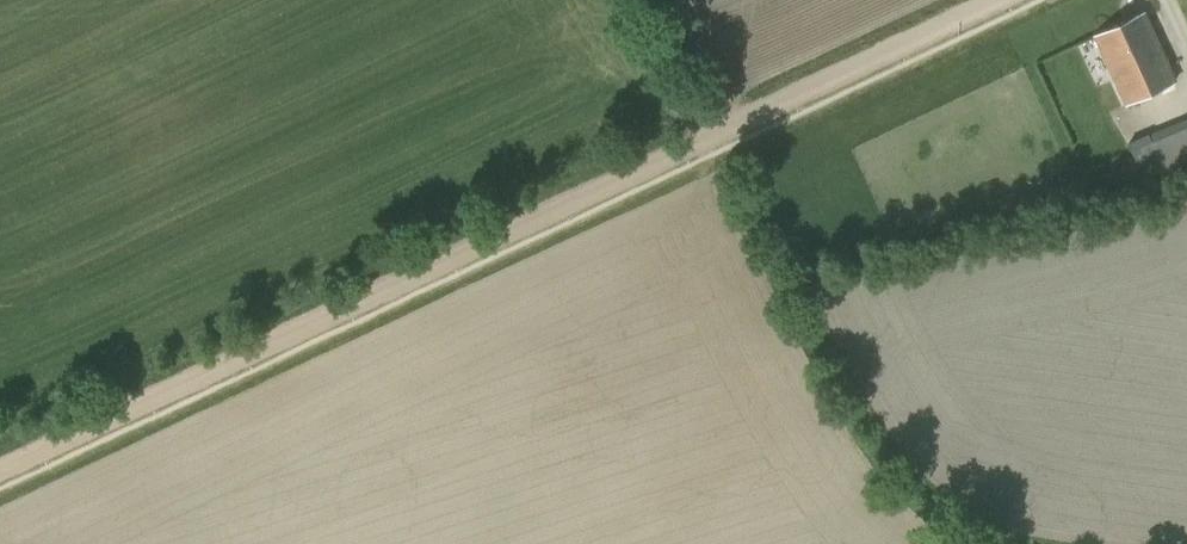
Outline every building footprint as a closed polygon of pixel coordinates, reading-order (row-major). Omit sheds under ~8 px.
[(1095,35),(1127,104),(1175,82),(1143,13),(1095,35)] [(1127,144),(1142,182),(1186,164),(1186,119),(1127,144)]
